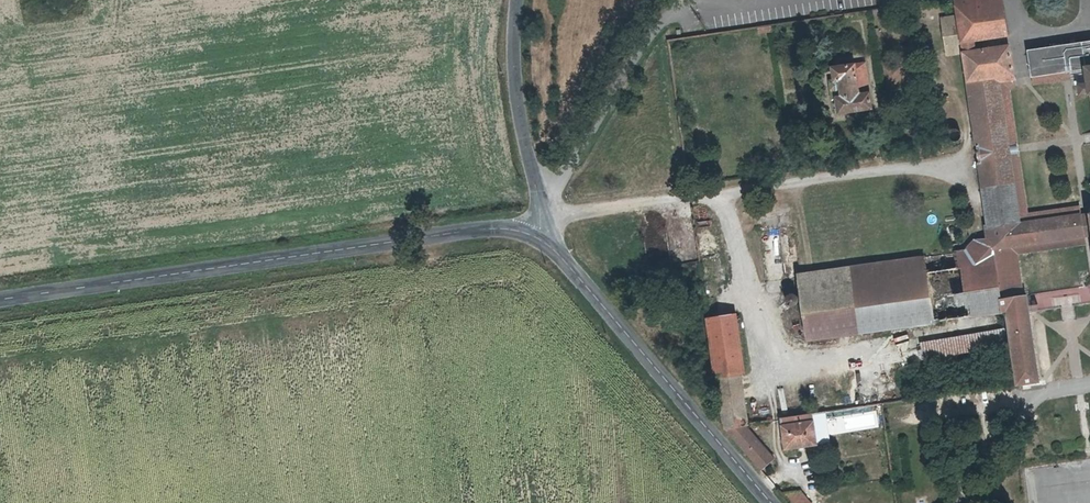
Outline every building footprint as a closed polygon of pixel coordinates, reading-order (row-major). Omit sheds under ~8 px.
[(955,8),(958,29),(960,40),(962,55),(1008,50),(1001,3),(955,8)] [(757,33),(770,31),(769,24),(756,26),(757,33)] [(940,31),(942,42),(960,40),(958,29),(940,31)] [(962,55),(960,40),(942,42),(944,60),(949,59),(962,58),(962,55)] [(1029,62),(1032,87),(1076,81),(1086,79),(1088,95),(1079,96),(1080,106),(1089,105),(1089,52),(1029,62)] [(915,72),(913,57),(900,59),(902,74),(915,72)] [(951,76),(964,75),(963,66),(962,58),(949,59),(951,76)] [(999,92),(1015,90),(1011,59),(963,66),(964,75),(966,88),(998,84),(999,92)] [(824,88),(826,108),(833,107),(835,122),(869,118),(862,70),(829,73),(830,87),(824,88)] [(1078,91),(1079,96),(1088,95),(1086,79),(1076,81),(1078,91)] [(1033,98),(1078,91),(1076,81),(1032,87),(1033,98)] [(966,88),(986,237),(1021,232),(999,92),(998,84),(966,88)] [(1081,223),(1083,246),(1018,255),(1009,256),(1011,272),(998,274),(1002,306),(1015,304),(1024,303),(1019,264),(1084,254),(1089,253),(1089,213),(1028,222),(1009,102),(1016,100),(1015,90),(999,92),(1021,232),(1081,223)] [(944,124),(946,126),(949,127),(954,125),(957,122),(958,117),(956,112),(951,110),(946,110),(942,113),(941,118),(942,122),(944,124)] [(1083,142),(1089,141),(1089,131),(1081,133),(1083,142)] [(1009,256),(1018,255),(1083,246),(1081,223),(1021,232),(986,237),(989,258),(996,306),(1002,306),(998,274),(1011,272),(1009,256)] [(695,246),(685,247),(685,259),(696,259),(695,246)] [(806,347),(998,323),(996,306),(989,258),(798,284),(806,347)] [(1002,306),(996,306),(998,323),(1006,322),(1015,394),(1040,390),(1028,302),(1024,303),(1015,304),(1002,306)] [(706,328),(722,436),(745,432),(739,384),(742,383),(733,325),(706,328)] [(994,341),(1000,379),(958,384),(959,397),(1010,388),(1004,340),(994,341)] [(784,458),(816,454),(812,423),(779,427),(784,458)] [(745,432),(722,436),(757,478),(772,467),(745,432)] [(789,502),(811,502),(797,485),(783,496),(789,502)]
